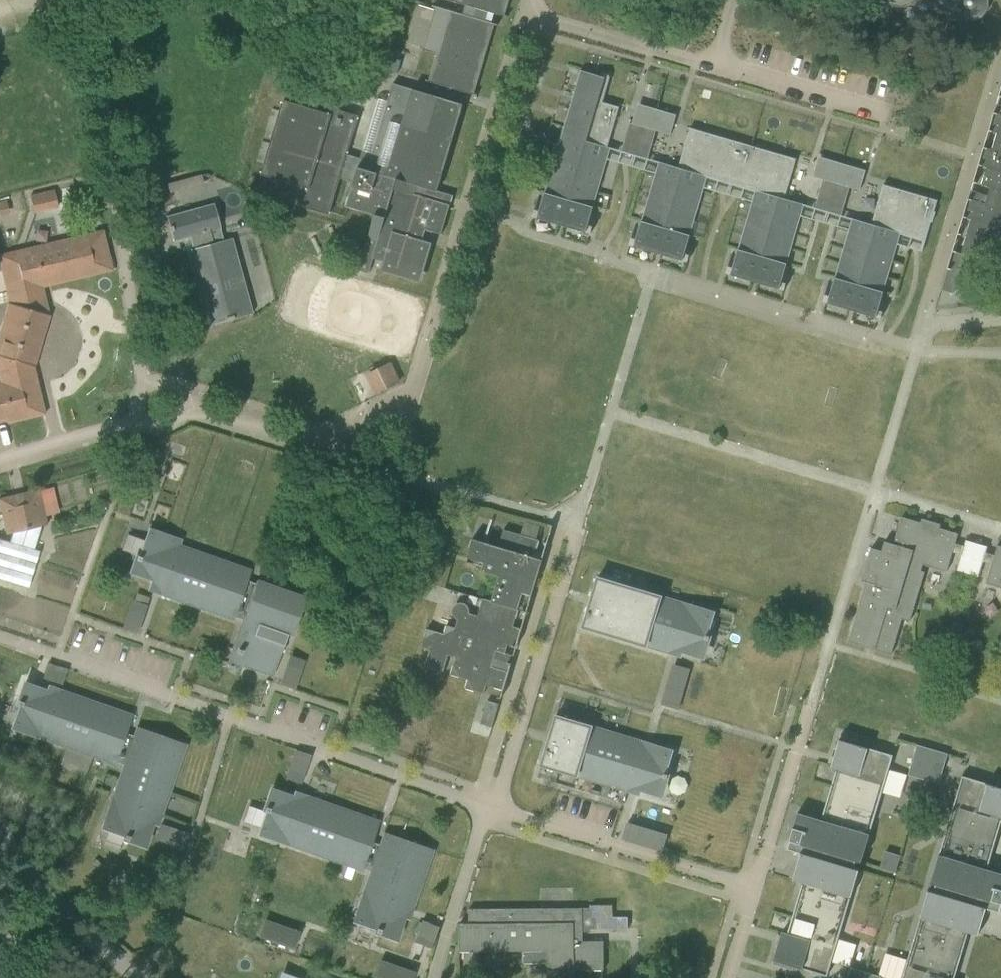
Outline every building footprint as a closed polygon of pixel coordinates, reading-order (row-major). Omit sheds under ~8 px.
[(428,80),(428,81),(474,95),(497,14),(504,16),(509,0),(449,0),(475,8),(472,17),(435,6),(422,50),(436,54),(428,80)] [(954,11),(956,14),(958,16),(961,18),(963,19),(966,20),(969,20),(972,20),(975,20),(978,19),(981,17),(983,15),(985,13),(987,10),(988,7),(988,4),(988,1),(988,0),(888,0),(889,1),(893,2),(897,3),(900,3),(904,3),(908,2),(911,0),(912,7),(911,7),(908,7),(906,8),(904,10),(903,12),(903,15),(904,17),(905,19),(906,20),(908,21),(909,22),(912,21),(914,21),(916,19),(917,18),(918,16),(918,13),(919,13),(920,12),(921,13),(922,14),(922,15),(925,15),(927,14),(929,12),(930,11),(931,9),(931,7),(931,6),(932,5),(933,5),(934,5),(935,6),(936,6),(937,7),(938,9),(937,11),(940,12),(943,13),(946,13),(949,13),(952,12),(954,11)] [(684,50),(687,40),(677,37),(674,47),(684,50)] [(586,232),(607,158),(604,157),(619,106),(603,101),(610,78),(610,77),(609,75),(609,74),(608,74),(607,73),(606,72),(604,72),(603,72),(602,73),(601,73),(601,74),(600,76),(580,70),(559,144),(555,143),(544,180),(548,181),(537,218),(586,232)] [(359,269),(368,272),(373,257),(386,261),(382,272),(421,283),(433,244),(423,242),(427,229),(441,233),(453,196),(437,191),(463,105),(393,84),(388,101),(379,98),(361,158),(348,155),(359,117),(333,109),(331,115),(284,101),(262,174),(309,188),(303,206),(329,214),(340,176),(356,181),(348,207),(375,215),(359,269)] [(651,129),(655,117),(636,111),(632,124),(640,126),(651,129)] [(994,112),(988,130),(989,131),(997,133),(992,149),(984,147),(983,146),(978,165),(979,165),(986,167),(981,185),(990,187),(988,195),(982,197),(981,202),(968,198),(962,217),(971,219),(961,253),(979,259),(984,242),(1000,247),(1000,114),(994,112)] [(670,135),(674,122),(655,117),(651,129),(670,135)] [(629,123),(620,151),(632,154),(640,126),(632,124),(629,123)] [(640,126),(632,154),(643,157),(651,129),(640,126)] [(686,261),(707,188),(704,187),(707,177),(755,191),(752,201),(749,200),(727,274),(779,289),(804,204),(784,198),(796,158),(690,127),(678,167),(658,162),(633,246),(686,261)] [(836,183),(839,171),(816,164),(812,176),(820,179),(833,182),(836,183)] [(859,190),(863,178),(839,171),(836,183),(847,186),(859,190)] [(820,179),(811,207),(825,210),(833,182),(820,179)] [(833,182),(825,210),(838,214),(847,186),(836,183),(833,182)] [(876,317),(898,243),(894,242),(897,233),(925,241),(931,222),(935,211),(934,211),(937,199),(883,184),(871,224),(852,218),(827,303),(876,317)] [(57,188),(32,191),(34,210),(59,207),(57,188)] [(252,314),(231,238),(223,240),(213,203),(165,216),(172,242),(189,237),(192,249),(185,251),(205,326),(252,314)] [(44,415),(34,368),(50,317),(44,288),(112,271),(102,231),(0,255),(0,270),(8,304),(0,331),(0,425),(44,415)] [(367,372),(376,393),(393,386),(384,365),(367,372)] [(5,533),(11,532),(8,542),(0,539),(0,579),(27,587),(39,551),(34,549),(41,527),(47,525),(39,489),(0,499),(0,512),(5,533)] [(958,533),(939,528),(940,524),(921,518),(920,522),(902,517),(891,553),(871,548),(865,567),(862,580),(866,581),(848,642),(890,655),(901,619),(909,622),(923,573),(920,572),(922,565),(946,571),(949,561),(955,544),(958,533)] [(498,546),(472,539),(467,556),(484,561),(481,571),(498,576),(491,601),(482,598),(477,615),(460,610),(455,627),(446,625),(444,634),(427,628),(421,647),(430,649),(425,667),(443,672),(448,655),(456,657),(450,674),(468,680),(465,688),(484,694),(486,685),(503,690),(542,560),(533,557),(539,540),(503,529),(498,546)] [(230,651),(235,653),(234,656),(238,657),(239,655),(275,667),(285,638),(290,639),(303,601),(254,583),(253,587),(245,584),(249,574),(210,560),(209,562),(198,558),(199,556),(176,548),(177,543),(146,532),(137,560),(134,559),(133,563),(135,564),(131,577),(160,587),(157,597),(182,605),(182,603),(194,607),(193,609),(231,623),(232,620),(240,622),(230,651)] [(982,575),(990,543),(967,537),(959,569),(982,575)] [(986,583),(1000,588),(1000,546),(997,545),(991,565),(986,583)] [(708,635),(712,619),(714,613),(709,611),(709,610),(598,577),(582,627),(669,653),(671,649),(694,655),(700,657),(702,652),(703,652),(706,639),(709,640),(710,636),(708,635)] [(126,629),(144,631),(147,601),(130,599),(126,629)] [(290,655),(280,683),(294,688),(303,660),(290,655)] [(666,695),(683,701),(693,667),(676,662),(666,695)] [(123,836),(123,839),(127,840),(127,838),(145,844),(156,815),(160,816),(169,792),(167,791),(170,782),(172,782),(186,744),(136,727),(133,736),(125,733),(132,715),(93,702),(93,704),(81,700),(82,698),(57,689),(55,694),(26,683),(11,728),(65,747),(65,745),(77,749),(76,751),(114,765),(115,762),(123,765),(101,828),(123,836)] [(486,701),(480,723),(492,727),(499,705),(486,701)] [(666,774),(671,758),(670,758),(672,751),(667,750),(667,749),(556,715),(541,765),(628,791),(629,787),(652,794),(652,793),(659,795),(660,790),(661,790),(665,778),(667,778),(668,774),(666,774)] [(854,868),(856,861),(861,862),(893,755),(841,740),(839,739),(830,767),(836,769),(821,820),(797,812),(786,849),(800,853),(792,880),(802,883),(787,933),(782,932),(772,964),(792,970),(793,966),(827,976),(859,869),(854,868)] [(939,784),(948,753),(917,744),(908,775),(939,784)] [(287,776),(303,782),(313,753),(297,747),(287,776)] [(968,932),(978,935),(986,908),(1000,912),(1000,909),(1000,873),(987,869),(1000,822),(1000,783),(997,782),(996,786),(962,776),(930,883),(935,884),(933,891),(928,890),(902,977),(954,977),(968,932)] [(265,812),(257,834),(311,853),(312,851),(324,855),(323,857),(361,871),(362,868),(370,871),(352,922),(397,937),(407,908),(412,909),(420,884),(418,884),(421,875),(424,875),(432,849),(383,832),(379,845),(371,842),(378,821),(340,808),(339,810),(328,806),(328,804),(304,795),(302,800),(273,789),(267,807),(264,807),(263,811),(265,812)] [(625,839),(666,851),(671,832),(631,820),(625,839)] [(582,942),(582,918),(591,918),(591,904),(582,904),(582,908),(477,909),(477,923),(459,923),(459,951),(523,951),(523,963),(547,963),(548,969),(603,969),(603,942),(582,942)] [(597,928),(628,929),(628,917),(597,916),(597,928)] [(415,940),(435,947),(442,925),(423,918),(415,940)] [(265,923),(260,937),(287,946),(291,932),(265,923)] [(376,977),(379,977),(405,977),(407,973),(381,963),(376,977)]
